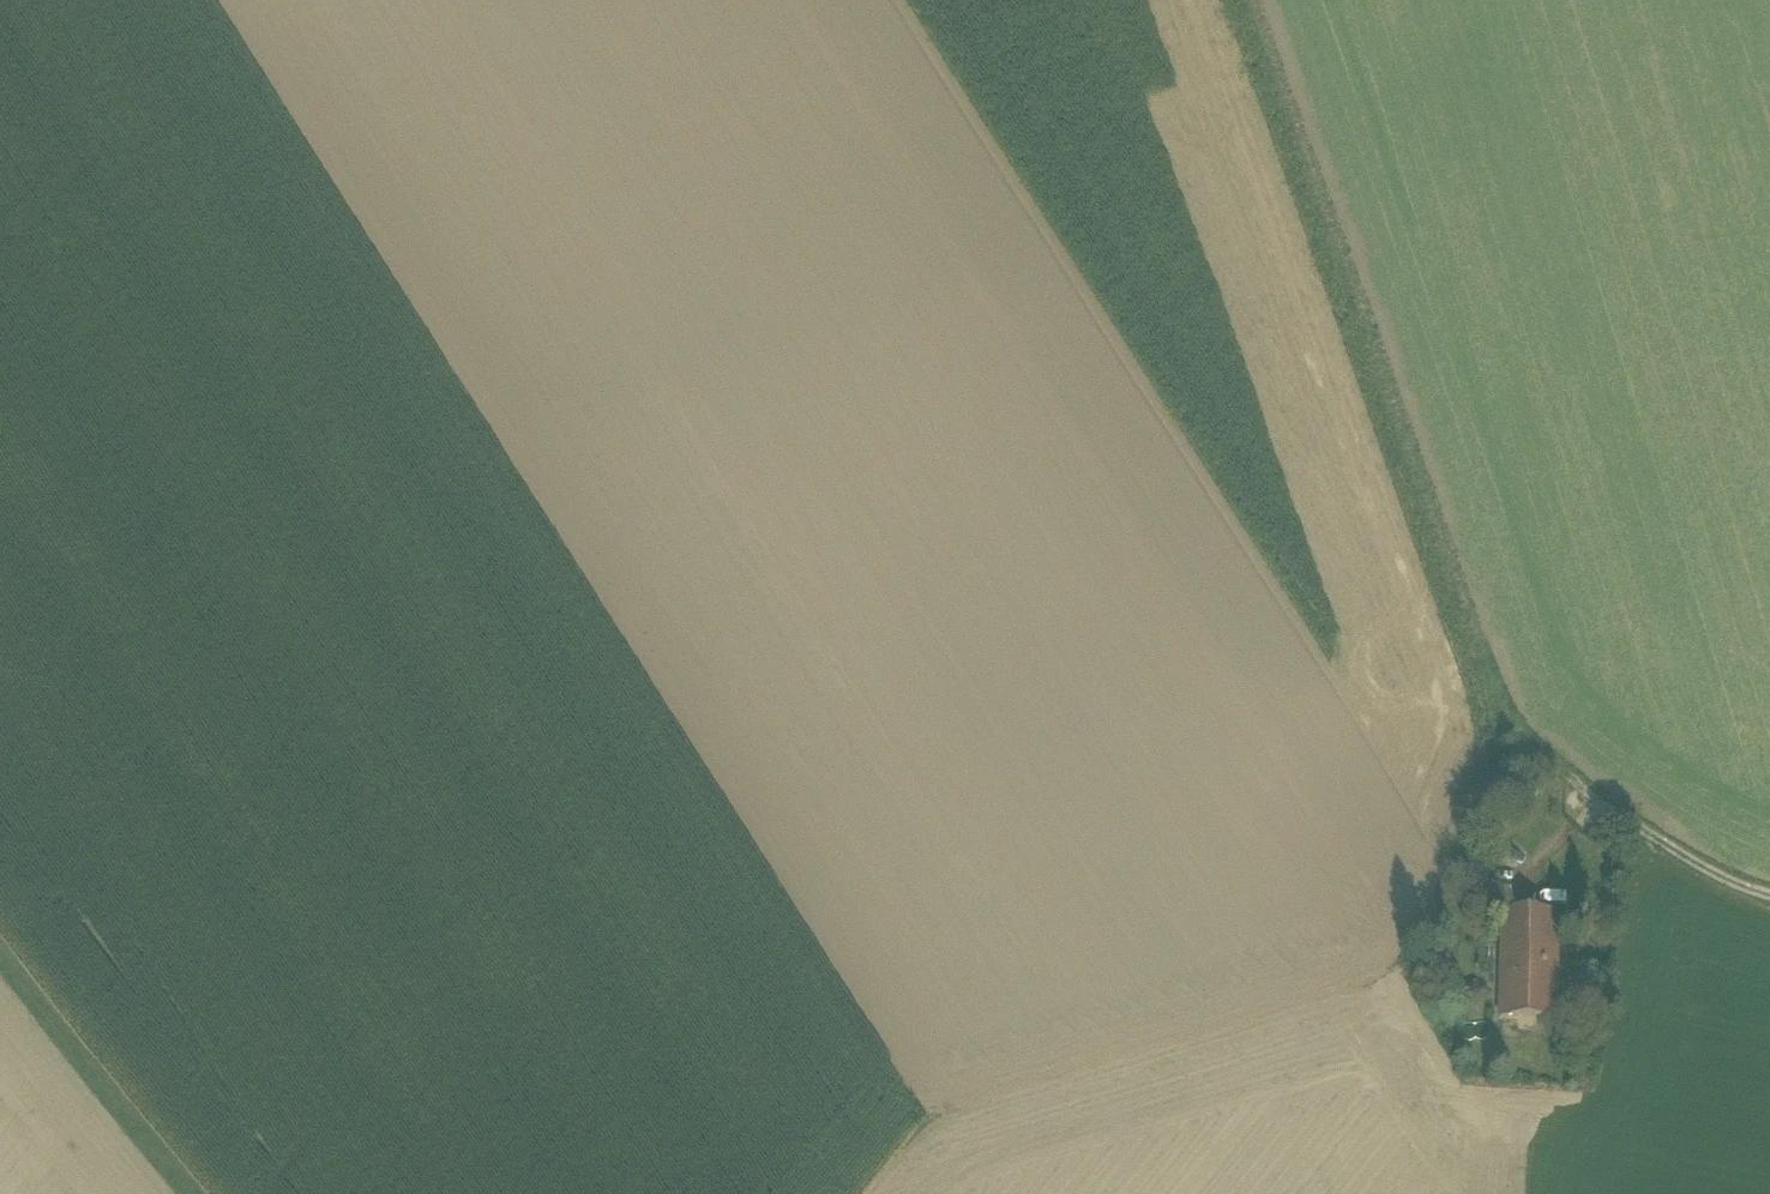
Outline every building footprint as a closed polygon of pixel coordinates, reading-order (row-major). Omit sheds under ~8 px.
[(1502,970),(1558,970),(1558,916),(1503,916),(1502,970)] [(1502,1020),(1558,1021),(1558,970),(1502,970),(1502,1020)]
